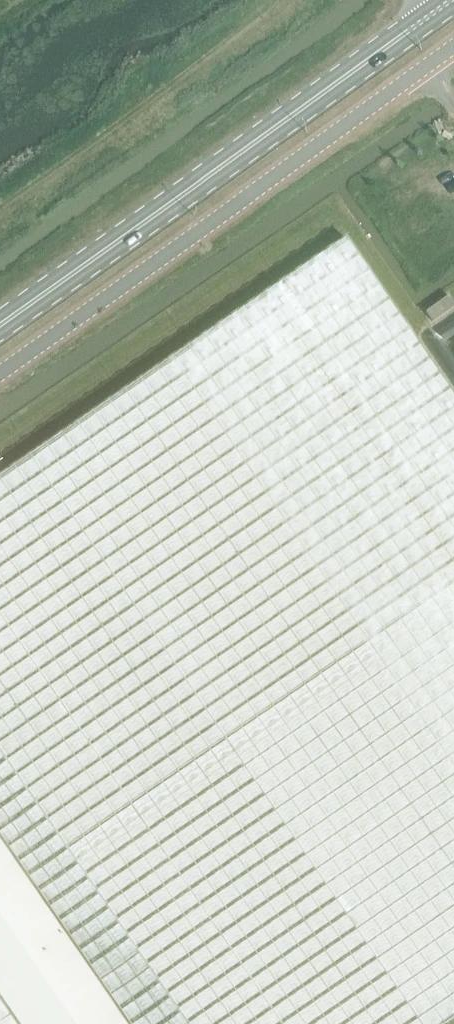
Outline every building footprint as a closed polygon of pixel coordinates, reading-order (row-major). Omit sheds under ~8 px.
[(185,1023),(446,1023),(453,1018),(453,394),(345,237),(0,474),(0,756),(185,1023)] [(453,305),(453,301),(449,294),(426,310),(433,320),(453,305)] [(15,1023),(185,1023),(0,756),(0,1002),(15,1023)] [(0,1002),(0,1023),(15,1023),(0,1002)]
